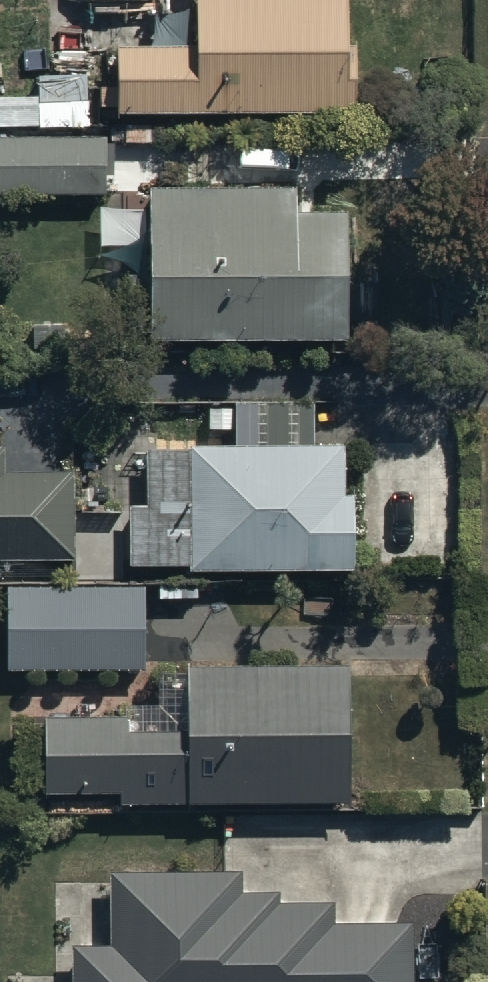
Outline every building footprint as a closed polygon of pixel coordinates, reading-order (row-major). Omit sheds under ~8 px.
[(118,80),(101,80),(101,101),(118,101),(118,105),(357,106),(357,32),(347,32),(347,0),(197,0),(197,39),(118,38),(118,80)] [(0,131),(0,186),(105,187),(106,132),(0,131)] [(297,179),(150,179),(151,197),(106,197),(106,237),(152,237),(152,331),(348,330),(347,204),(297,204),(297,179)] [(236,398),(236,439),(148,439),(148,500),(129,500),(129,557),(189,558),(189,563),(355,563),(355,484),(345,484),(345,439),(309,439),(309,398),(236,398)] [(75,553),(75,463),(5,463),(5,438),(0,438),(0,553),(75,553)] [(6,581),(6,662),(144,662),(144,581),(6,581)] [(119,784),(119,796),(348,793),(346,656),(186,658),(186,700),(126,701),(126,710),(45,711),(46,785),(119,784)] [(73,981),(406,981),(405,918),(330,918),(330,896),(273,897),(273,886),(238,886),(238,866),(111,867),(111,940),(73,940),(73,981)]
